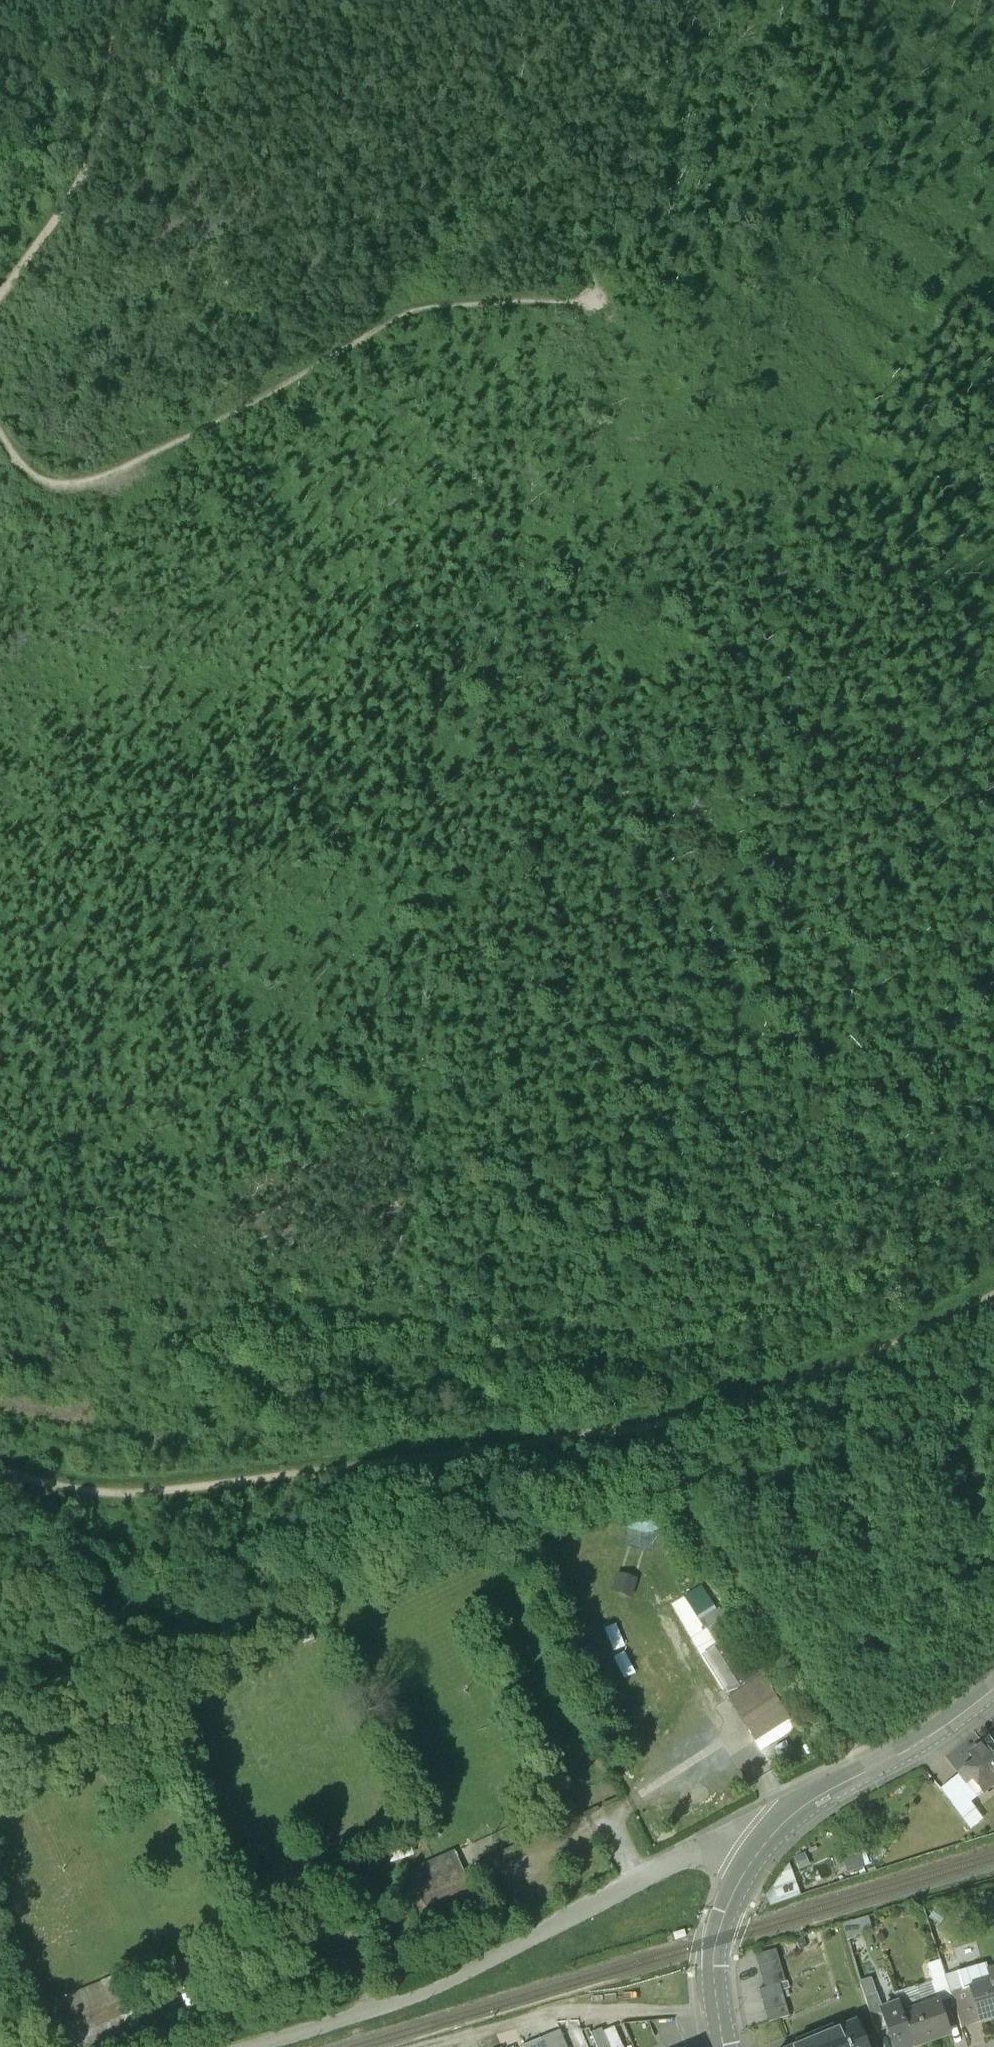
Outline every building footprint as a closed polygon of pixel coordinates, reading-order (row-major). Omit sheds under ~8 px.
[(762,1676),(734,1634),(717,1645),(744,1688),(762,1676)] [(744,1688),(727,1698),(755,1741),(789,1719),(762,1676),(744,1688)] [(982,1744),(993,1759),(993,1735),(982,1744)] [(969,1754),(969,1755),(961,1761),(967,1768),(958,1774),(976,1796),(982,1791),(983,1791),(993,1783),(993,1759),(982,1744),(969,1754)] [(974,1808),(952,1779),(941,1788),(963,1817),(974,1808)] [(849,1870),(866,1867),(863,1851),(847,1854),(849,1870)] [(781,1886),(769,1891),(775,1904),(805,1892),(794,1865),(775,1872),(781,1886)] [(778,1947),(755,1953),(772,2019),(795,2013),(778,1947)] [(940,1962),(927,1966),(939,2002),(940,2003),(951,1999),(950,1994),(940,1962)] [(989,1972),(986,1963),(957,1972),(962,1990),(969,1988),(978,2020),(993,2015),(993,1970),(989,1972)] [(91,2043),(135,2025),(115,1976),(70,1994),(91,2043)] [(962,1990),(950,1994),(951,1999),(961,2028),(979,2023),(978,2020),(969,1988),(962,1990)] [(876,1994),(865,1998),(876,2032),(887,2028),(881,2010),(882,2010),(876,1994)] [(915,2010),(912,1999),(897,2005),(912,2046),(951,2034),(940,2003),(939,2002),(915,2010)] [(897,2005),(882,2010),(881,2010),(887,2028),(894,2046),(912,2046),(897,2005)] [(795,2043),(797,2046),(794,2046),(867,2046),(856,2021),(834,2031),(832,2027),(795,2043)] [(569,2028),(528,2039),(530,2046),(574,2046),(569,2028)] [(614,2028),(603,2032),(609,2046),(622,2046),(614,2028)] [(590,2033),(596,2046),(609,2046),(603,2032),(601,2029),(590,2033)]
